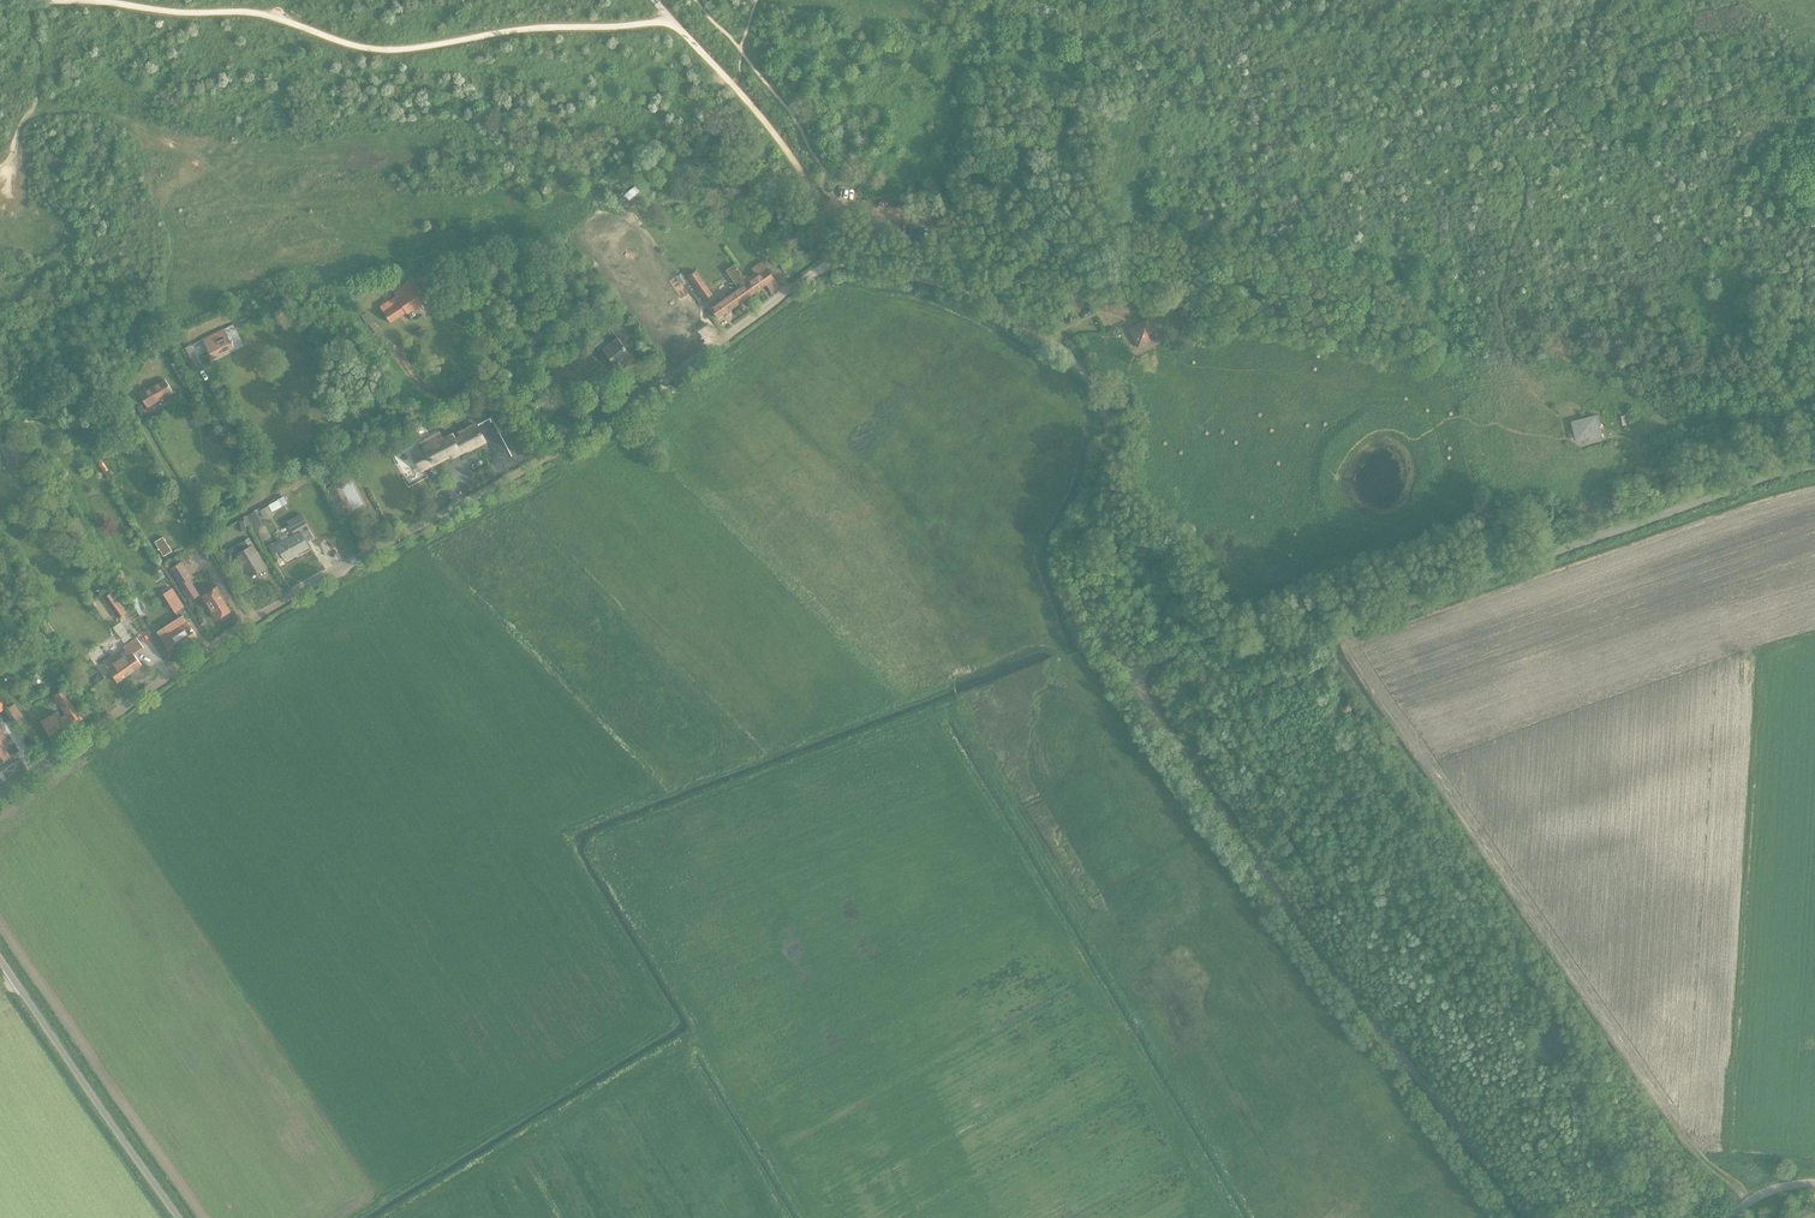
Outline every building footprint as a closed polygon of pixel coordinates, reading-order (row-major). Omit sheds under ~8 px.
[(816,252),(816,262),(831,262),(831,252),(816,252)] [(777,261),(783,270),(793,263),(787,254),(777,261)] [(745,275),(743,276),(745,279),(744,280),(746,283),(745,283),(747,287),(746,288),(751,294),(765,284),(771,292),(779,286),(762,261),(753,267),(756,271),(747,277),(745,275)] [(696,270),(688,275),(705,299),(713,293),(696,270)] [(738,287),(710,307),(717,318),(751,294),(746,288),(747,287),(745,283),(746,283),(744,280),(745,279),(743,276),(740,272),(732,279),(738,287)] [(382,311),(389,322),(406,311),(407,312),(423,302),(409,280),(392,290),(399,300),(382,311)] [(377,290),(368,296),(371,302),(381,296),(377,290)] [(740,324),(759,310),(753,301),(734,315),(740,324)] [(811,317),(820,311),(814,301),(805,307),(811,317)] [(1127,328),(1137,347),(1150,340),(1146,334),(1153,330),(1146,318),(1127,328)] [(602,349),(611,360),(614,358),(622,368),(635,359),(622,342),(629,336),(618,322),(610,328),(617,337),(602,349)] [(202,339),(212,358),(234,348),(224,329),(202,339)] [(600,344),(605,340),(600,334),(591,341),(597,350),(602,346),(600,344)] [(181,350),(191,369),(194,367),(199,365),(190,345),(181,350)] [(139,393),(142,397),(147,406),(173,391),(164,378),(139,393)] [(488,425),(483,428),(480,422),(468,428),(466,423),(448,433),(451,437),(439,443),(447,459),(470,447),(469,446),(484,438),(487,443),(511,430),(503,414),(486,422),(488,425)] [(1572,421),(1577,440),(1590,436),(1591,439),(1602,436),(1596,414),(1572,421)] [(9,459),(19,452),(13,445),(4,451),(9,459)] [(462,485),(454,487),(456,497),(465,494),(462,485)] [(341,504),(333,488),(324,492),(333,509),(341,504)] [(288,489),(277,494),(281,502),(292,497),(288,489)] [(268,505),(260,510),(264,518),(272,513),(268,505)] [(247,515),(250,521),(255,529),(263,525),(255,510),(247,515)] [(287,521),(293,531),(306,524),(300,514),(287,521)] [(283,557),(285,559),(308,546),(300,531),(276,545),(272,547),(279,559),(283,557)] [(242,565),(236,568),(242,579),(248,575),(249,577),(266,568),(252,544),(249,537),(227,549),(231,556),(236,554),(242,565)] [(157,548),(163,557),(170,552),(164,544),(157,548)] [(170,568),(180,583),(192,576),(182,561),(175,565),(170,568)] [(222,598),(225,596),(218,585),(201,596),(215,619),(230,610),(222,598)] [(168,630),(159,635),(164,643),(171,653),(197,637),(187,621),(183,615),(185,613),(181,607),(183,606),(172,588),(163,593),(179,617),(165,625),(168,630)] [(103,597),(117,618),(126,612),(111,591),(103,597)] [(135,595),(129,599),(140,616),(146,612),(135,595)] [(48,621),(43,625),(48,632),(53,629),(48,621)] [(106,665),(117,681),(141,663),(134,654),(144,647),(136,637),(123,646),(126,650),(106,665)] [(49,713),(36,721),(48,740),(71,725),(70,723),(76,719),(71,711),(74,709),(60,688),(49,695),(62,716),(54,721),(49,713)] [(7,708),(13,717),(30,741),(36,737),(20,713),(14,703),(7,708)] [(105,707),(109,716),(118,712),(114,703),(105,707)] [(8,741),(0,728),(0,763),(10,756),(5,748),(7,747),(5,743),(8,741)]
